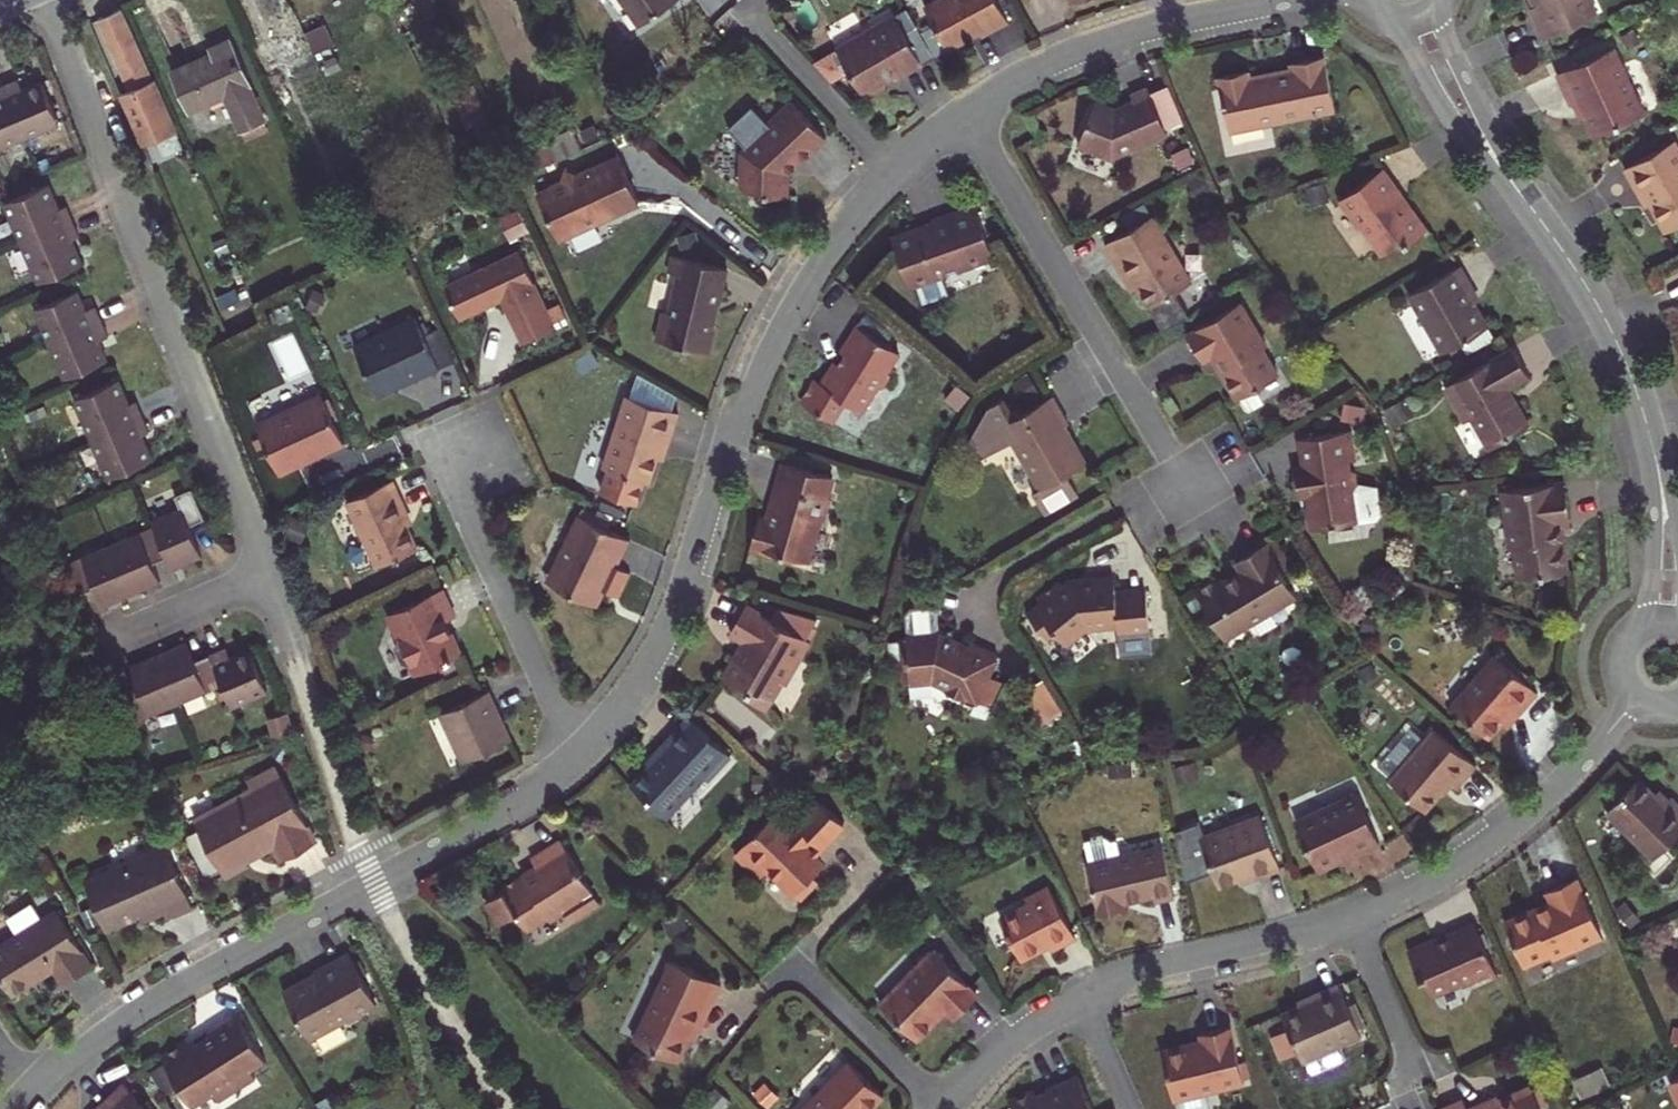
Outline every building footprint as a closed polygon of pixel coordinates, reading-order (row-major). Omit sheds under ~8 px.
[(285,65),(306,55),(281,0),(253,0),(262,21),(263,21),(285,65)] [(310,11),(328,3),(327,0),(305,0),(310,11)] [(641,25),(677,0),(624,0),(641,25)] [(947,50),(979,33),(981,37),(1008,22),(997,0),(939,0),(925,8),(947,50)] [(1538,5),(1530,9),(1544,40),(1598,16),(1591,0),(1535,0),(1538,5)] [(121,9),(98,20),(129,90),(121,94),(143,145),(177,130),(155,79),(153,79),(121,9)] [(850,72),(865,98),(886,85),(882,79),(892,73),(896,80),(923,64),(894,15),(837,49),(813,63),(832,82),(850,72)] [(264,120),(230,40),(210,50),(212,54),(173,71),(189,112),(224,97),(239,130),(264,120)] [(253,49),(264,73),(278,67),(267,43),(253,49)] [(1613,48),(1557,73),(1571,103),(1578,100),(1595,137),(1643,114),(1613,48)] [(1218,77),(1229,131),(1335,111),(1324,57),(1291,63),(1292,69),(1271,73),(1272,79),(1251,82),(1248,71),(1218,77)] [(2,86),(24,137),(59,122),(41,82),(22,91),(17,79),(2,86)] [(24,137),(2,86),(0,86),(0,147),(24,137)] [(1095,102),(1078,145),(1111,158),(1167,134),(1148,88),(1131,95),(1133,100),(1127,103),(1125,107),(1117,110),(1095,102)] [(770,126),(794,104),(792,101),(768,124),(770,126)] [(788,197),(789,173),(826,139),(794,104),(770,126),(768,124),(744,146),(746,148),(742,152),(741,185),(746,191),(764,191),(764,196),(788,197)] [(239,130),(243,139),(268,128),(264,120),(239,130)] [(578,142),(588,139),(582,123),(572,127),(578,142)] [(1625,169),(1640,196),(1644,193),(1666,232),(1677,225),(1677,148),(1674,141),(1625,169)] [(511,157),(521,178),(551,164),(542,143),(511,157)] [(559,239),(639,202),(618,157),(608,162),(607,160),(579,173),(565,170),(561,181),(537,192),(559,239)] [(1358,227),(1363,228),(1383,256),(1402,241),(1406,246),(1428,230),(1412,207),(1407,212),(1401,203),(1403,194),(1384,169),(1342,198),(1350,209),(1349,216),(1358,227)] [(1323,183),(1306,189),(1312,204),(1328,198),(1323,183)] [(24,243),(74,222),(67,207),(59,210),(48,185),(7,203),(24,243)] [(1342,198),(1339,202),(1349,216),(1350,209),(1342,198)] [(892,237),(910,288),(994,258),(976,207),(963,212),(963,210),(933,221),(936,228),(924,232),(916,229),(892,237)] [(1152,216),(1104,244),(1116,263),(1121,260),(1149,308),(1192,282),(1152,216)] [(24,243),(41,283),(82,265),(72,241),(80,238),(74,222),(24,243)] [(504,297),(524,341),(557,326),(522,250),(447,284),(462,317),(504,297)] [(728,269),(673,255),(669,274),(677,276),(667,314),(664,313),(657,341),(684,348),(708,353),(715,327),(711,325),(716,303),(719,304),(728,269)] [(1460,266),(1409,295),(1442,353),(1489,327),(1467,289),(1472,287),(1460,266)] [(37,309),(52,344),(103,322),(97,306),(85,311),(77,292),(37,309)] [(1220,371),(1237,399),(1278,375),(1263,349),(1266,347),(1241,303),(1187,335),(1204,362),(1211,357),(1215,363),(1217,362),(1223,370),(1220,371)] [(411,382),(440,368),(415,317),(386,330),(388,333),(356,347),(377,392),(409,377),(411,382)] [(52,344),(66,378),(107,362),(99,342),(110,337),(103,322),(52,344)] [(815,380),(801,402),(831,422),(845,400),(856,408),(865,405),(876,388),(884,387),(889,378),(888,370),(899,352),(857,325),(840,352),(845,355),(839,364),(835,362),(821,383),(815,380)] [(1508,388),(1529,376),(1513,348),(1446,386),(1466,421),(1472,418),(1489,449),(1529,426),(1515,401),(1511,403),(1506,395),(1508,388)] [(93,439),(144,417),(137,402),(129,406),(118,381),(76,399),(93,439)] [(1506,395),(1511,403),(1515,401),(1508,388),(1506,395)] [(322,396),(257,426),(280,475),(303,464),(302,461),(313,455),(315,459),(345,445),(322,396)] [(626,396),(603,468),(650,483),(662,443),(668,444),(678,412),(626,396)] [(1066,425),(1068,424),(1053,396),(1014,419),(1002,400),(989,408),(969,443),(980,461),(1013,442),(1041,490),(1033,494),(1045,515),(1079,496),(1067,475),(1085,465),(1074,448),(1068,445),(1071,433),(1066,425)] [(1384,409),(1394,427),(1414,416),(1403,398),(1384,409)] [(93,439),(110,478),(152,461),(142,436),(150,432),(144,417),(93,439)] [(1307,507),(1311,530),(1358,522),(1355,504),(1353,505),(1351,492),(1353,491),(1358,484),(1357,473),(1350,468),(1349,462),(1356,461),(1352,431),(1299,439),(1303,466),(1296,468),(1300,497),(1309,496),(1309,504),(1307,507)] [(313,455),(302,461),(303,464),(315,459),(313,455)] [(828,497),(834,477),(782,462),(774,492),(779,494),(775,506),(770,505),(765,522),(759,521),(751,546),(808,562),(820,520),(825,521),(832,498),(828,497)] [(347,501),(377,566),(416,547),(400,512),(405,509),(392,480),(347,501)] [(1565,482),(1503,490),(1510,544),(1512,543),(1517,578),(1567,571),(1563,537),(1560,538),(1559,525),(1571,524),(1565,482)] [(181,566),(203,556),(190,525),(205,519),(192,488),(176,495),(181,507),(153,519),(156,525),(168,556),(171,563),(179,560),(181,566)] [(779,494),(774,492),(770,505),(775,506),(779,494)] [(592,521),(578,514),(562,547),(566,556),(555,585),(597,606),(605,590),(607,586),(618,591),(627,572),(616,566),(629,539),(608,529),(612,521),(596,513),(592,521)] [(612,521),(608,529),(629,539),(633,531),(612,521)] [(140,591),(162,581),(154,563),(168,556),(156,525),(112,544),(130,587),(137,584),(140,591)] [(1218,578),(1196,592),(1224,639),(1296,596),(1282,572),(1290,568),(1273,539),(1236,561),(1242,571),(1221,584),(1218,578)] [(81,594),(96,587),(104,605),(126,596),(124,591),(130,587),(112,544),(68,563),(81,594)] [(566,556),(562,547),(549,582),(555,585),(566,556)] [(171,563),(174,569),(181,566),(179,560),(171,563)] [(1117,630),(1121,631),(1147,629),(1143,590),(1113,594),(1112,583),(1111,578),(1108,576),(1090,577),(1091,584),(1082,585),(1078,582),(1072,580),(1066,582),(1061,587),(1058,583),(1036,602),(1039,606),(1027,616),(1044,637),(1057,626),(1065,636),(1080,622),(1086,629),(1088,626),(1115,624),(1117,630)] [(1113,594),(1143,590),(1143,580),(1112,583),(1113,594)] [(133,593),(140,591),(137,584),(130,587),(133,593)] [(618,591),(607,586),(605,590),(616,595),(618,591)] [(124,591),(126,596),(133,593),(130,587),(124,591)] [(394,612),(391,620),(400,640),(395,643),(393,649),(400,664),(407,667),(412,665),(417,675),(461,654),(446,622),(456,617),(443,589),(394,612)] [(737,655),(724,678),(769,704),(796,657),(802,655),(810,641),(801,635),(791,629),(799,616),(776,611),(772,618),(748,605),(731,634),(749,645),(743,655),(737,655)] [(902,652),(904,681),(931,680),(947,687),(950,693),(959,698),(966,696),(977,701),(988,676),(998,654),(971,641),(967,650),(955,644),(953,641),(941,635),(936,635),(935,613),(930,607),(910,608),(906,614),(907,637),(900,637),(901,641),(902,652)] [(810,618),(799,616),(791,629),(801,635),(810,618)] [(179,703),(222,685),(209,654),(195,661),(187,642),(165,651),(167,657),(160,660),(179,703)] [(222,685),(231,706),(268,690),(250,650),(231,659),(226,647),(209,654),(222,685)] [(165,651),(158,654),(160,660),(167,657),(165,651)] [(154,663),(160,660),(158,654),(151,657),(154,663)] [(1452,707),(1489,738),(1511,712),(1517,717),(1537,692),(1496,656),(1452,707)] [(121,692),(134,723),(179,703),(160,660),(154,663),(151,657),(129,667),(137,685),(121,692)] [(988,676),(977,701),(992,708),(1003,682),(988,676)] [(1058,709),(1043,685),(1029,693),(1043,718),(1058,709)] [(454,735),(466,760),(509,740),(494,709),(497,708),(489,690),(440,713),(451,736),(454,735)] [(268,718),(274,738),(294,731),(288,712),(268,718)] [(430,719),(447,761),(457,757),(440,715),(430,719)] [(632,785),(666,817),(714,766),(718,769),(731,756),(690,717),(666,742),(670,745),(632,785)] [(1391,782),(1425,811),(1450,783),(1457,789),(1477,767),(1435,731),(1391,782)] [(282,859),(317,840),(276,766),(247,781),(252,789),(194,820),(201,833),(188,839),(211,880),(223,874),(224,876),(248,863),(246,860),(244,854),(255,849),(257,854),(274,844),(282,859)] [(1607,811),(1655,858),(1677,835),(1677,804),(1672,798),(1664,805),(1638,780),(1607,811)] [(1296,824),(1317,869),(1350,854),(1352,857),(1380,844),(1356,793),(1322,808),(1324,811),(1296,824)] [(736,854),(760,878),(770,868),(800,899),(818,881),(813,876),(823,866),(813,856),(804,846),(812,838),(821,848),(844,824),(821,802),(790,834),(773,817),(736,854)] [(1201,838),(1219,886),(1249,875),(1251,879),(1280,868),(1260,816),(1201,838)] [(1115,836),(1083,844),(1087,859),(1119,851),(1115,836)] [(812,838),(804,846),(813,856),(821,848),(812,838)] [(503,892),(488,901),(502,923),(517,913),(521,920),(525,921),(535,921),(539,921),(548,916),(550,918),(572,905),(577,909),(583,910),(589,908),(594,903),(595,897),(593,891),(561,841),(532,859),(538,869),(502,890),(503,892)] [(165,845),(85,880),(107,930),(141,915),(153,910),(155,916),(171,909),(173,916),(193,907),(165,845)] [(1088,862),(1099,915),(1125,909),(1124,903),(1155,896),(1156,901),(1176,896),(1164,845),(1088,862)] [(246,860),(257,854),(255,849),(244,854),(246,860)] [(1553,958),(1602,937),(1576,878),(1545,891),(1550,902),(1504,922),(1524,967),(1551,954),(1553,958)] [(1001,920),(1020,958),(1038,949),(1040,941),(1049,943),(1053,951),(1077,938),(1049,885),(1025,898),(1028,906),(1001,920)] [(64,984),(92,966),(58,910),(0,946),(0,976),(12,996),(55,970),(64,984)] [(153,910),(141,915),(144,921),(155,916),(153,910)] [(1493,968),(1474,923),(1445,935),(1447,939),(1438,942),(1437,941),(1432,939),(1407,950),(1420,981),(1425,978),(1433,995),(1461,983),(1467,985),(1485,977),(1483,973),(1489,971),(1493,968)] [(933,951),(881,1006),(918,1041),(947,1012),(956,1020),(979,995),(933,951)] [(311,969),(314,976),(302,982),(295,980),(279,987),(302,1036),(337,1019),(342,1021),(358,1014),(360,1009),(370,1004),(346,952),(311,969)] [(672,960),(634,1040),(678,1061),(703,1010),(707,1012),(721,984),(672,960)] [(1493,968),(1489,971),(1493,981),(1498,979),(1493,968)] [(1362,1035),(1340,983),(1311,995),(1313,999),(1282,1013),(1303,1061),(1362,1035)] [(185,1041),(162,1056),(194,1107),(216,1094),(221,1102),(257,1078),(253,1071),(267,1061),(238,1014),(210,1032),(208,1037),(190,1049),(185,1041)] [(1190,1044),(1162,1050),(1174,1100),(1244,1083),(1231,1027),(1200,1034),(1202,1041),(1203,1046),(1191,1048),(1190,1044)] [(802,1108),(871,1108),(884,1095),(849,1062),(802,1108)] [(1575,1078),(1583,1097),(1611,1085),(1602,1066),(1575,1078)] [(1079,1077),(1048,1090),(1046,1096),(1038,1099),(1035,1093),(1011,1104),(1013,1108),(1093,1108),(1079,1077)] [(125,1084),(98,1108),(148,1108),(125,1084)] [(1531,1086),(1509,1096),(1510,1099),(1500,1103),(1498,1097),(1470,1108),(1541,1108),(1531,1086)] [(1464,1099),(1441,1108),(1468,1108),(1464,1099)]
